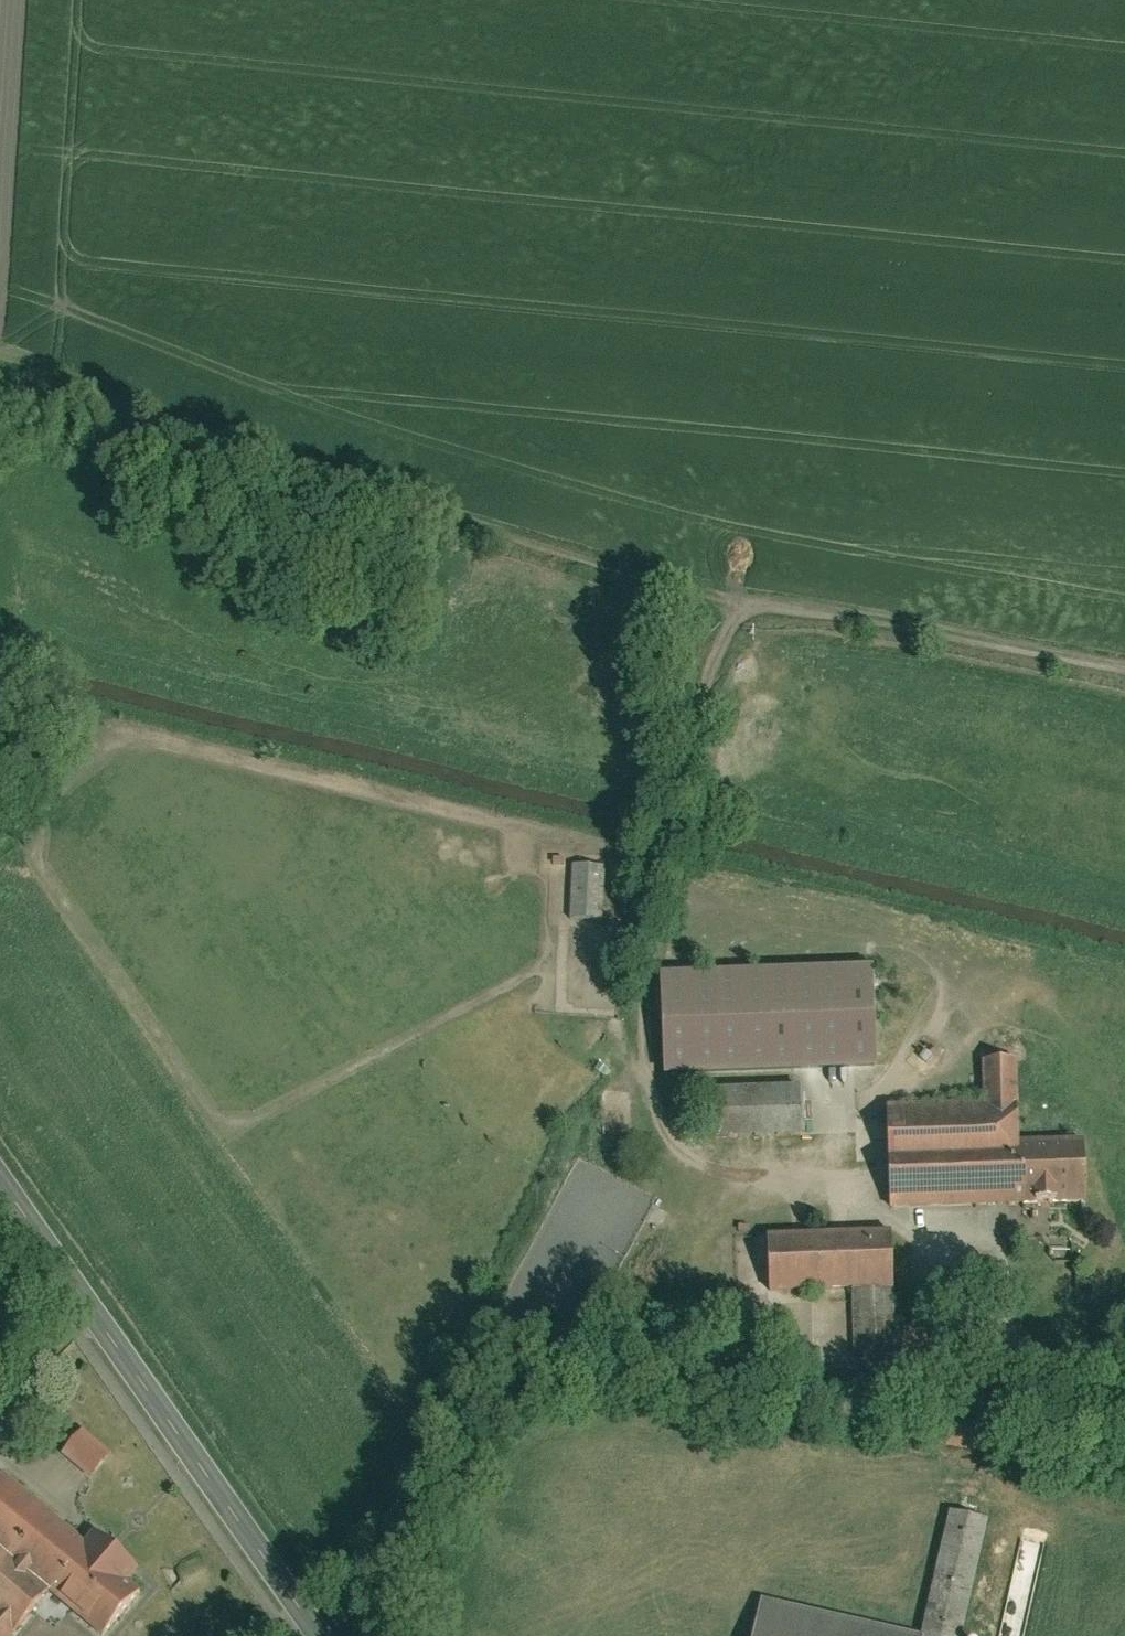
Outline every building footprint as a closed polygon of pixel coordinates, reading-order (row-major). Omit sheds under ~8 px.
[(608,861),(574,860),(572,914),(606,915),(608,861)] [(872,962),(663,968),(666,1072),(875,1066),(872,962)] [(986,1099),(889,1104),(894,1205),(1086,1196),(1083,1136),(1022,1139),(1018,1050),(984,1052),(986,1099)] [(801,1085),(706,1089),(708,1138),(803,1133),(801,1085)] [(890,1230),(770,1234),(772,1291),(854,1288),(892,1287),(890,1230)] [(892,1287),(854,1288),(857,1370),(894,1369),(892,1287)] [(984,1423),(948,1417),(944,1445),(980,1450),(984,1423)] [(111,1451),(83,1428),(64,1451),(92,1474),(111,1451)] [(142,1588),(128,1577),(135,1568),(92,1532),(85,1541),(2,1473),(0,1475),(0,1547),(48,1585),(105,1633),(142,1588)] [(988,1517),(949,1509),(921,1632),(920,1635),(961,1635),(988,1517)] [(1041,1539),(1020,1535),(1001,1635),(1024,1635),(1041,1539)] [(0,1547),(0,1617),(13,1627),(48,1585),(0,1547)] [(763,1597),(754,1635),(920,1635),(921,1632),(763,1597)] [(13,1627),(0,1617),(0,1635),(6,1635),(13,1627)]
